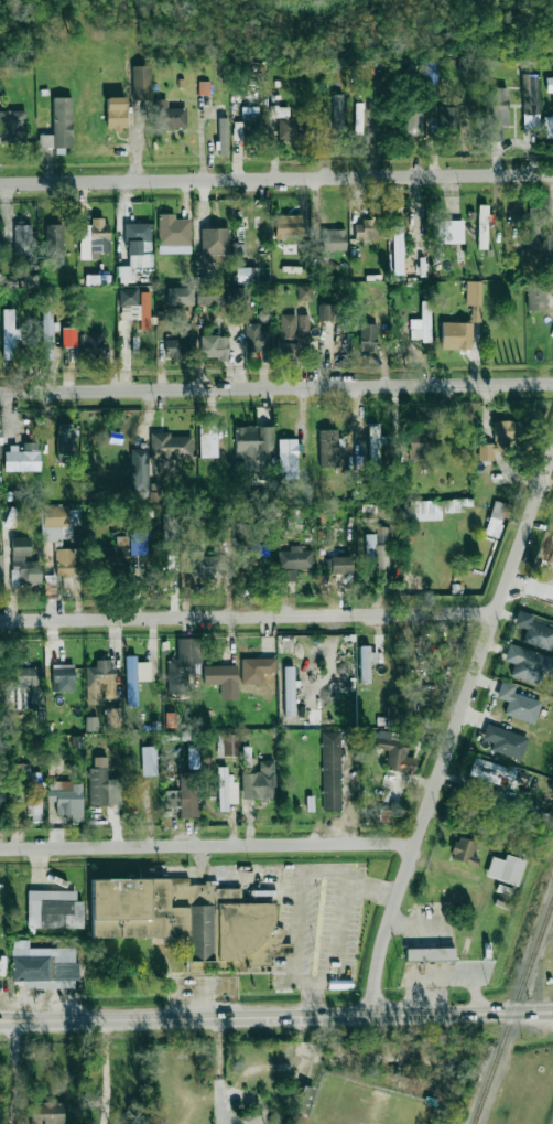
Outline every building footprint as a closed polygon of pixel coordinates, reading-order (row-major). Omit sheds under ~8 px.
[(438,63),(426,62),(425,84),(438,84),(438,63)] [(132,66),(133,99),(151,99),(150,66),(132,66)] [(540,129),(539,74),(523,75),(524,130),(540,129)] [(209,94),(209,82),(198,82),(199,94),(209,94)] [(509,88),(484,88),(483,141),(502,141),(502,126),(509,126),(509,88)] [(332,131),(342,131),(344,95),(334,94),(332,131)] [(72,151),(71,97),(53,98),(53,134),(39,135),(39,148),(56,148),(56,151),(72,151)] [(107,97),(106,129),(125,130),(126,97),(107,97)] [(167,108),(167,99),(154,99),(155,129),(186,128),(185,108),(167,108)] [(459,136),(460,106),(440,106),(439,135),(459,136)] [(259,107),(242,107),(242,123),(233,122),(233,140),(247,140),(247,143),(259,143),(259,107)] [(288,107),(278,107),(278,139),(299,138),(299,117),(289,118),(288,107)] [(423,135),(422,108),(403,108),(404,136),(423,135)] [(26,142),(25,111),(0,112),(0,142),(26,142)] [(545,117),(545,137),(552,137),(552,117),(545,117)] [(215,139),(212,139),(212,155),(224,155),(223,119),(215,119),(215,139)] [(477,249),(487,249),(488,205),(478,205),(477,249)] [(529,246),(539,245),(538,207),(527,208),(529,246)] [(190,219),(174,219),(174,214),(158,214),(158,254),(190,254),(190,219)] [(303,215),(275,215),(275,237),(303,237),(303,215)] [(80,260),(99,259),(99,252),(109,252),(108,218),(91,218),(91,225),(80,225),(80,260)] [(355,240),(384,239),(383,220),(354,221),(355,240)] [(150,223),(125,223),(126,266),(117,266),(117,283),(137,283),(136,267),(152,267),(152,253),(141,253),(141,241),(150,240),(150,223)] [(64,225),(45,224),(45,257),(63,257),(64,225)] [(14,256),(32,256),(31,225),(14,225),(14,256)] [(392,275),(402,275),(403,226),(393,226),(392,275)] [(228,228),(201,229),(201,262),(218,261),(218,255),(229,254),(228,228)] [(345,229),(321,230),(321,251),(346,251),(345,229)] [(246,244),(232,243),(232,255),(246,255),(246,244)] [(236,283),(257,283),(257,268),(236,268),(236,283)] [(85,284),(110,285),(110,275),(86,275),(85,284)] [(471,322),(481,322),(480,281),(465,282),(465,305),(471,305),(471,322)] [(311,285),(298,285),(298,300),(311,301),(311,285)] [(228,305),(227,286),(196,287),(197,305),(228,305)] [(167,287),(168,306),(193,305),(193,287),(167,287)] [(247,288),(232,288),(231,323),(246,323),(247,288)] [(140,329),(149,329),(149,290),(119,290),(120,315),(140,315),(140,329)] [(430,301),(419,301),(420,329),(410,330),(410,341),(431,340),(430,301)] [(319,321),(333,320),(333,304),(319,305),(319,321)] [(2,360),(14,360),(14,339),(20,339),(20,329),(13,329),(14,310),(3,309),(2,360)] [(53,360),(52,309),(42,310),(42,360),(53,360)] [(271,310),(260,309),(259,321),(270,321),(271,310)] [(280,339),(308,339),(308,315),(297,315),(280,314),(280,339)] [(441,350),(471,350),(472,323),(441,322),(441,350)] [(260,324),(245,324),(246,351),(271,351),(270,331),(260,331),(260,324)] [(376,350),(376,324),(361,324),(360,350),(376,350)] [(76,348),(76,328),(63,328),(62,347),(76,348)] [(103,331),(83,331),(83,355),(103,354),(103,331)] [(201,335),(201,359),(228,359),(228,336),(201,335)] [(186,339),(166,339),(165,360),(185,360),(186,339)] [(296,343),(280,343),(280,360),(296,359),(296,343)] [(478,461),(493,461),(493,450),(504,450),(504,440),(521,440),(521,421),(493,421),(493,444),(478,443),(478,461)] [(217,422),(199,423),(200,458),(218,457),(217,422)] [(58,462),(73,462),(74,425),(58,424),(58,462)] [(378,424),(368,425),(369,468),(380,467),(378,424)] [(273,427),(257,427),(235,427),(236,459),(243,458),(243,471),(257,470),(256,451),(273,451),(273,427)] [(338,467),(337,430),(318,430),(319,468),(338,467)] [(409,458),(428,458),(427,449),(440,449),(439,430),(408,430),(409,458)] [(150,458),(193,457),(192,436),(171,436),(171,432),(150,433),(150,458)] [(296,438),(278,438),(279,472),(297,471),(296,438)] [(39,471),(39,443),(20,443),(21,445),(6,446),(6,471),(39,471)] [(148,494),(149,449),(132,449),(131,494),(148,494)] [(485,535),(498,538),(503,517),(507,518),(510,504),(492,500),(485,535)] [(445,501),(414,501),(414,520),(441,520),(441,510),(445,510),(445,501)] [(43,541),(72,541),(72,526),(80,525),(80,509),(69,509),(69,505),(42,506),(43,541)] [(287,527),(302,527),(301,510),(287,510),(287,527)] [(177,544),(178,514),(163,513),(162,544),(177,544)] [(389,527),(375,527),(375,534),(365,534),(366,571),(391,570),(389,527)] [(129,533),(130,556),(148,555),(147,532),(129,533)] [(127,536),(116,536),(116,546),(103,546),(103,566),(128,566),(127,536)] [(31,560),(30,537),(11,538),(12,586),(41,585),(40,559),(31,560)] [(313,550),(302,550),(302,546),(290,545),(290,551),(282,551),(281,581),(296,581),(296,569),(312,569),(313,550)] [(73,549),(56,548),(55,576),(73,576),(73,549)] [(192,579),(221,579),(221,556),(202,556),(202,551),(191,551),(192,579)] [(351,573),(351,557),(326,558),(326,567),(330,566),(330,574),(351,573)] [(533,615),(518,610),(513,625),(526,629),(522,642),(550,651),(552,643),(552,629),(531,622),(533,615)] [(188,674),(201,673),(200,638),(177,639),(178,659),(167,659),(169,693),(188,693),(188,674)] [(508,644),(504,661),(514,664),(510,676),(539,685),(542,674),(550,676),(552,665),(552,657),(508,644)] [(360,646),(360,683),(370,683),(370,663),(378,663),(378,652),(370,652),(370,646),(360,646)] [(138,706),(137,681),(151,680),(151,662),(136,662),(136,656),(126,656),(127,706),(138,706)] [(241,659),(242,684),(263,683),(263,674),(276,673),(276,658),(241,659)] [(101,704),(101,698),(115,698),(114,660),(95,660),(95,667),(85,667),(86,705),(101,704)] [(74,691),(74,664),(52,665),(52,692),(74,691)] [(237,665),(203,666),(204,684),(220,684),(221,699),(237,699),(237,665)] [(43,704),(43,667),(17,668),(18,707),(28,707),(28,704),(43,704)] [(285,716),(294,716),(293,667),(284,667),(285,716)] [(513,693),(515,685),(500,681),(496,698),(507,701),(503,715),(534,723),(541,701),(513,693)] [(120,708),(108,708),(109,730),(121,730),(120,708)] [(165,712),(166,727),(177,727),(176,712),(165,712)] [(97,717),(86,717),(85,730),(97,731),(97,717)] [(490,752),(522,759),(527,736),(485,725),(481,740),(493,743),(490,752)] [(385,769),(414,774),(416,758),(406,756),(408,743),(397,741),(398,734),(368,730),(365,747),(388,750),(385,769)] [(340,732),(321,733),(323,811),(341,811),(340,732)] [(239,755),(238,735),(217,735),(217,756),(239,755)] [(141,747),(142,776),(157,776),(156,746),(141,747)] [(187,747),(187,769),(199,768),(198,747),(187,747)] [(250,747),(241,747),(242,768),(251,767),(250,747)] [(89,806),(121,805),(120,779),(107,779),(107,757),(93,757),(94,767),(89,767),(89,806)] [(468,777),(512,788),(517,769),(473,758),(468,777)] [(242,800),(274,799),(274,760),(259,761),(260,773),(241,773),(242,800)] [(40,773),(30,773),(30,764),(9,764),(9,782),(28,781),(28,822),(41,822),(40,773)] [(218,812),(230,811),(229,776),(227,776),(227,767),(217,767),(218,812)] [(165,808),(179,808),(180,818),(198,817),(197,772),(179,772),(179,790),(164,791),(165,808)] [(83,821),(82,781),(48,782),(48,802),(56,801),(57,815),(72,815),(72,821),(83,821)] [(476,868),(479,858),(472,856),(476,842),(457,836),(450,859),(476,868)] [(504,861),(491,857),(485,876),(517,886),(525,861),(506,855),(504,861)] [(280,943),(293,943),(293,955),(268,955),(268,965),(215,966),(215,973),(189,973),(189,939),(93,939),(93,880),(189,880),(189,885),(205,885),(205,881),(210,881),(210,885),(215,885),(215,889),(241,889),(241,903),(275,903),(275,921),(274,924),(286,931),(280,943)] [(82,928),(82,901),(75,901),(75,891),(27,891),(27,928),(82,928)] [(11,981),(25,981),(25,989),(77,989),(77,962),(75,962),(75,948),(28,948),(28,940),(11,940),(11,981)] [(455,960),(455,948),(406,949),(406,961),(455,960)] [(307,1115),(315,1089),(302,1086),(295,1112),(307,1115)] [(305,1119),(297,1115),(294,1123),(303,1123),(305,1119)]
